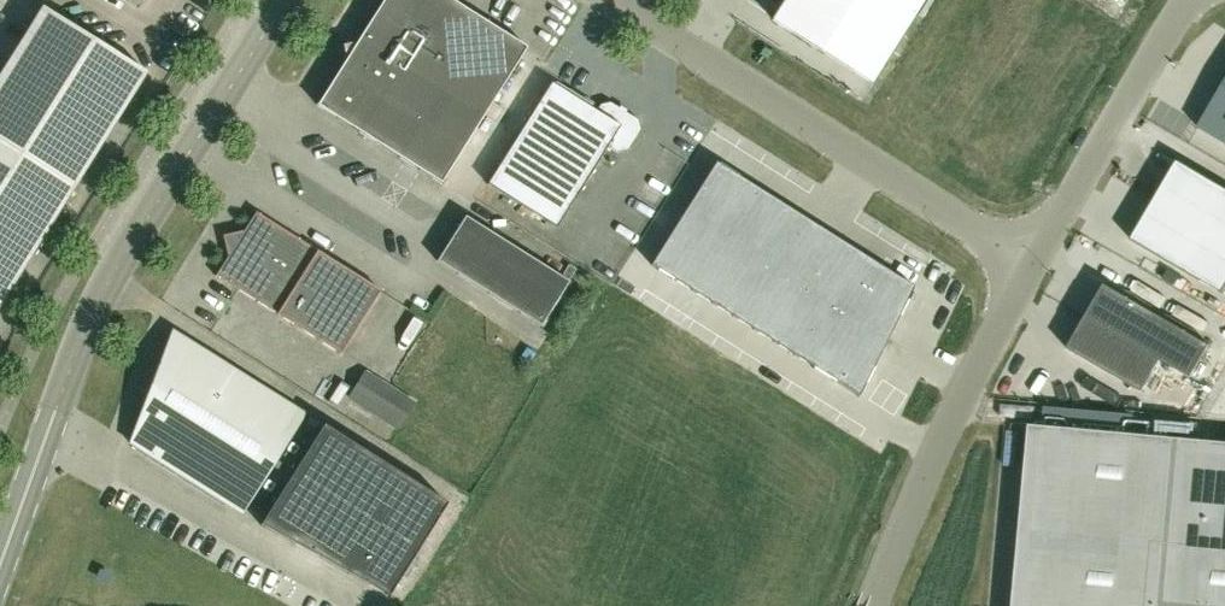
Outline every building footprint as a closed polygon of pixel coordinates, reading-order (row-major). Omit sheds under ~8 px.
[(359,41),(320,103),(444,181),(530,45),(458,0),(385,0),(359,41)] [(774,17),(874,80),(924,0),(785,0),(774,17)] [(149,70),(45,5),(0,78),(0,308),(149,70)] [(599,108),(554,80),(490,182),(559,225),(610,144),(621,150),(630,148),(643,128),(641,118),(612,100),(602,102),(599,108)] [(1197,127),(1224,143),(1224,80),(1197,127)] [(1131,240),(1222,293),(1224,289),(1224,189),(1177,161),(1131,240)] [(716,162),(651,265),(859,396),(915,287),(716,162)] [(259,209),(244,232),(222,237),(228,259),(218,274),(219,275),(220,274),(344,352),(384,288),(260,211),(260,210),(259,209)] [(570,281),(519,249),(466,216),(439,259),(543,324),(570,281)] [(1210,345),(1105,285),(1068,349),(1142,392),(1161,360),(1191,378),(1210,345)] [(320,433),(302,422),(308,412),(174,328),(134,441),(245,512),(252,501),(270,513),(264,523),(392,593),(450,501),(327,424),(320,433)] [(415,406),(366,375),(354,394),(402,425),(415,406)] [(1013,605),(1224,605),(1224,443),(1030,425),(1013,605)] [(30,595),(15,590),(10,605),(27,605),(30,595)]
